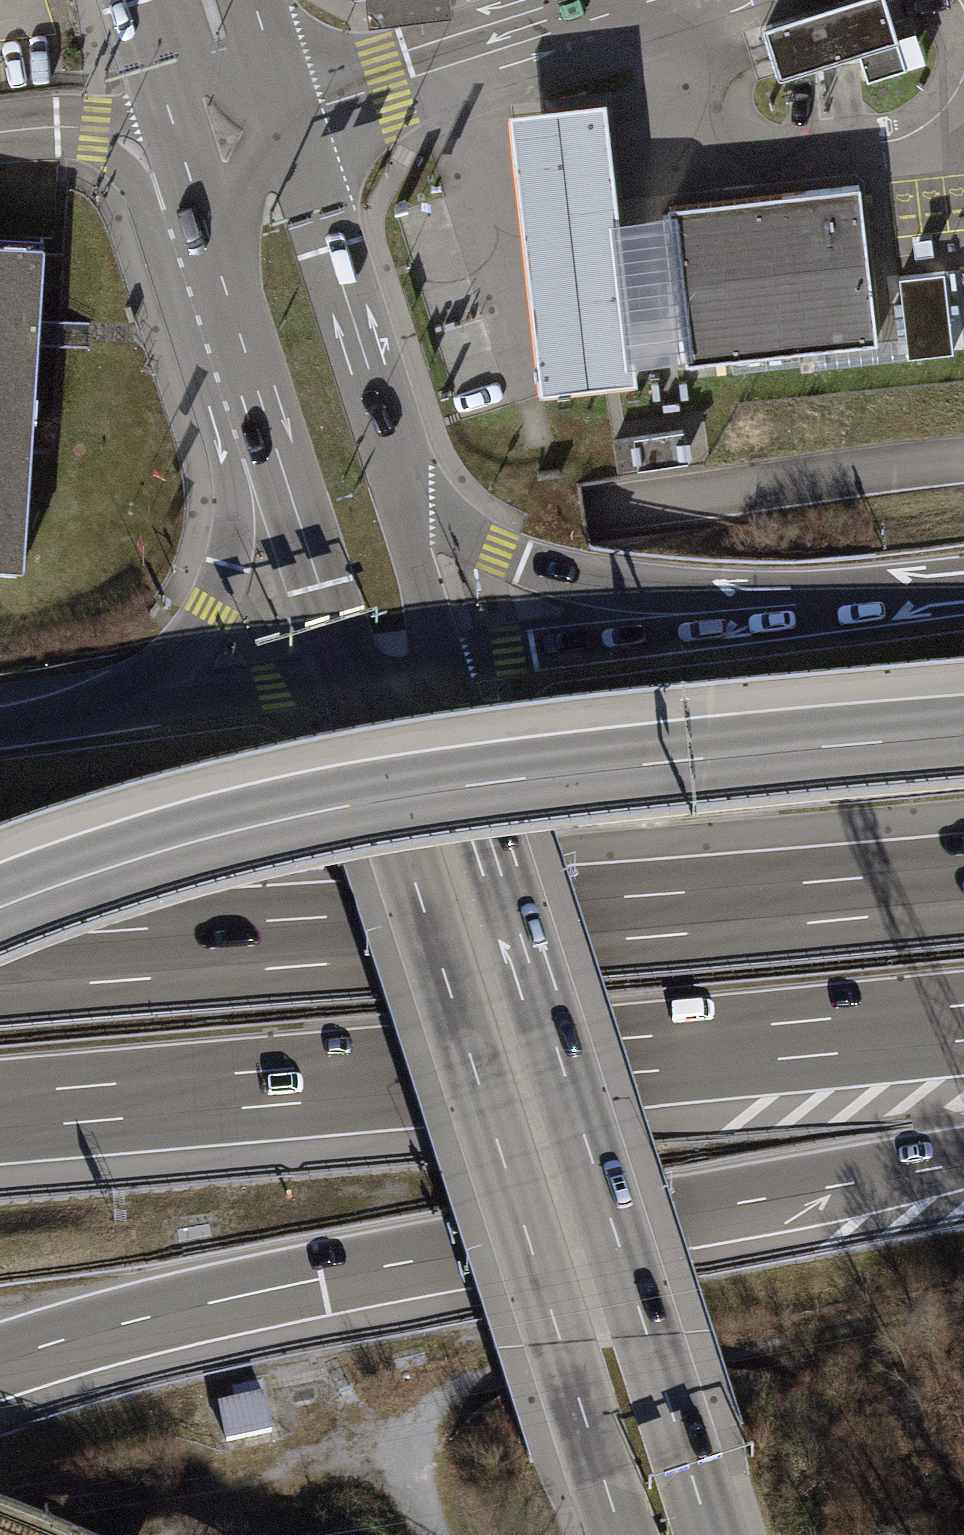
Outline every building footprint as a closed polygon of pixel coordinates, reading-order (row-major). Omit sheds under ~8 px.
[(766,30),(771,46),(782,81),(862,55),(871,82),(912,69),(893,10),(890,0),(860,0),(766,30)] [(539,398),(637,387),(634,368),(618,226),(605,108),(508,119),(539,398)] [(859,191),(668,215),(669,220),(686,363),(687,369),(878,346),(859,191)] [(669,220),(618,226),(634,368),(686,363),(669,220)] [(5,572),(13,449),(21,329),(26,252),(0,250),(0,571),(5,572)] [(914,367),(958,362),(948,278),(904,283),(914,367)] [(612,438),(616,466),(684,456),(680,428),(612,438)]
